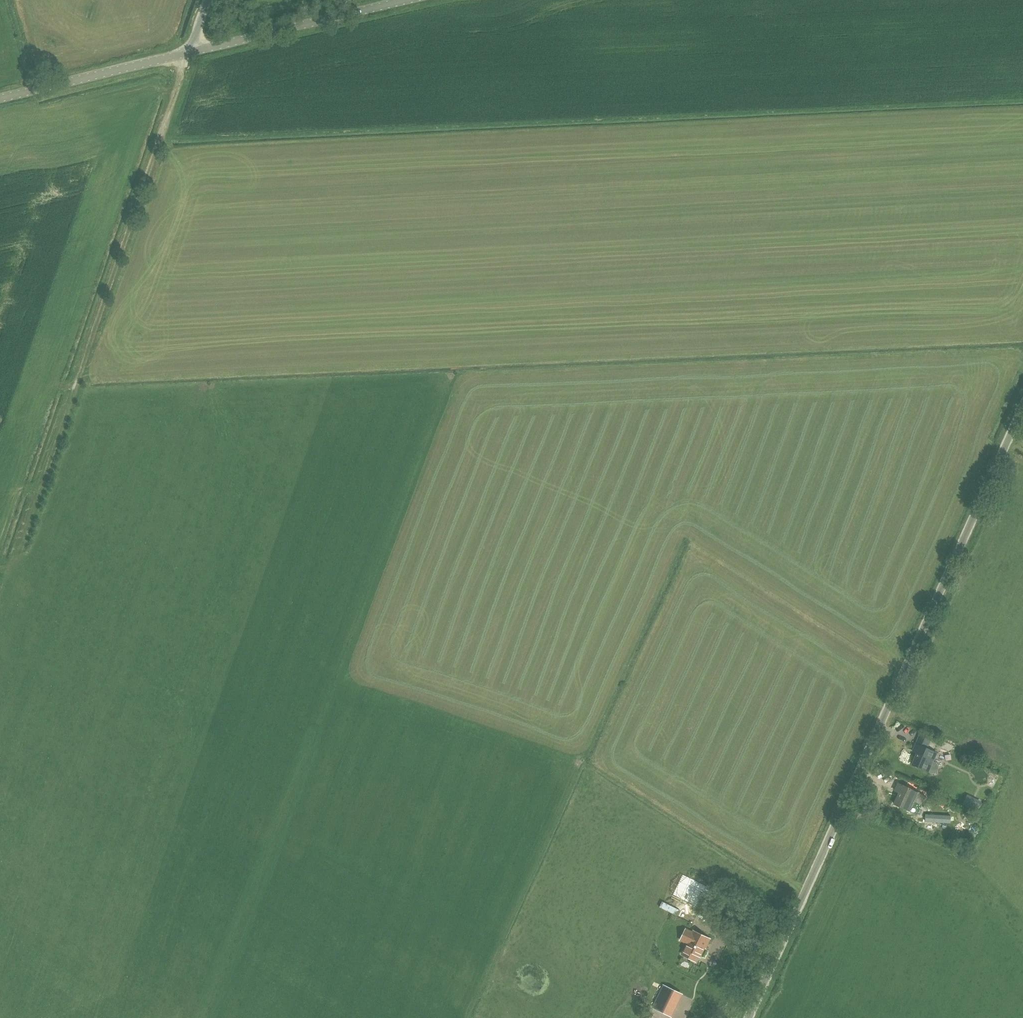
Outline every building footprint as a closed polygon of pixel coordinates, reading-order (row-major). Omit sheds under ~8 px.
[(935,763),(933,762),(937,753),(927,748),(930,740),(919,735),(913,751),(917,753),(912,764),(929,772),(931,772),(933,773),(935,773),(936,771),(938,770),(938,768),(938,766),(937,764),(935,763)] [(911,752),(902,748),(898,759),(906,762),(911,752)] [(919,793),(898,783),(895,791),(899,793),(894,804),(911,811),(919,793)] [(964,794),(960,803),(975,809),(979,800),(964,794)] [(963,809),(959,816),(973,823),(978,816),(963,809)] [(706,910),(708,904),(709,901),(715,890),(683,874),(673,894),(697,906),(696,906),(697,906),(705,910),(706,910)] [(704,948),(708,939),(709,940),(710,939),(694,931),(693,933),(691,932),(686,942),(688,943),(682,954),(693,960),(695,961),(698,955),(700,956),(704,948)] [(664,985),(653,1007),(659,1010),(669,1015),(674,1006),(680,993),(664,985)]
